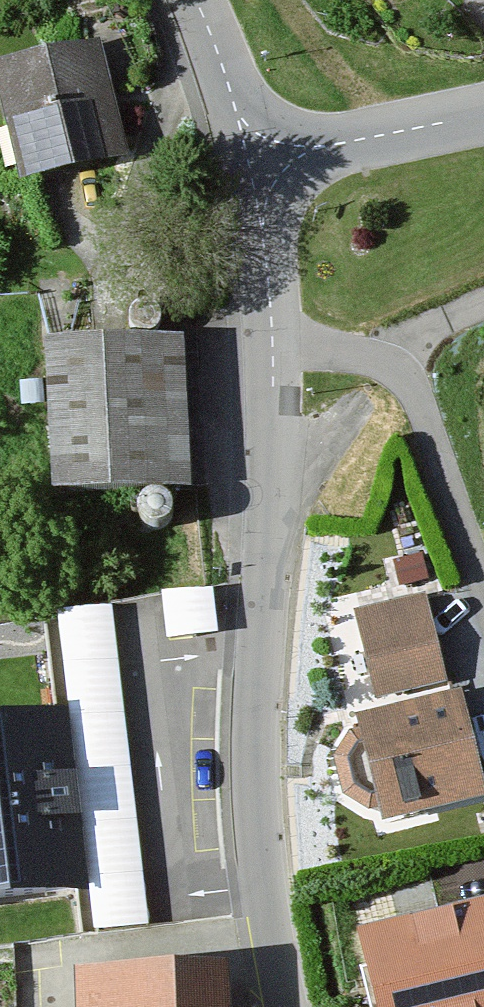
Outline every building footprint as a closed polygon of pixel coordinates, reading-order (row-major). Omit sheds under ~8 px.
[(88,49),(0,71),(0,149),(11,191),(117,163),(88,49)] [(179,493),(170,345),(24,353),(32,501),(179,493)] [(169,581),(175,629),(222,623),(216,575),(169,581)] [(433,693),(414,601),(342,616),(362,708),(433,693)] [(478,807),(449,702),(340,732),(369,837),(478,807)] [(0,729),(0,913),(88,903),(69,722),(0,729)] [(365,933),(383,1006),(483,1006),(483,904),(365,933)] [(213,974),(61,980),(62,1006),(215,1006),(213,974)]
